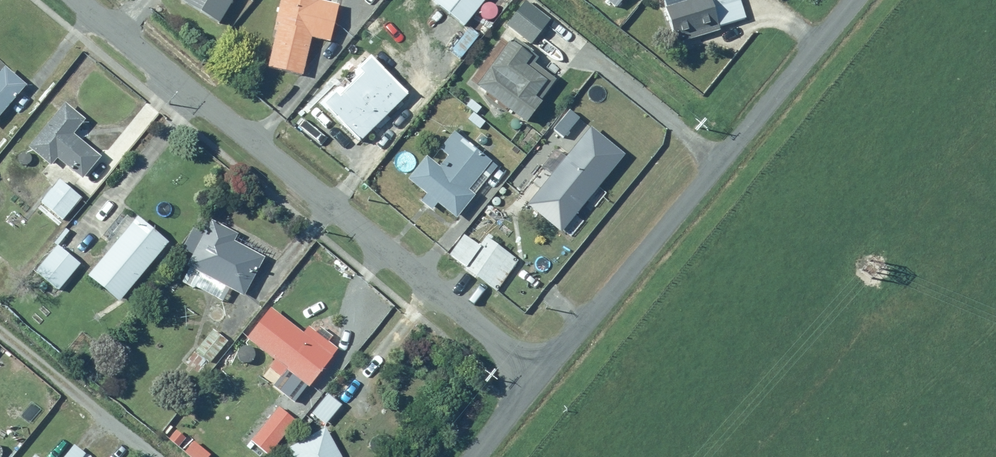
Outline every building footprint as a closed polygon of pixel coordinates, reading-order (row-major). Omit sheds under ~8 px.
[(219,20),(231,0),(184,0),(219,20)] [(264,69),(301,76),(308,38),(327,42),(334,3),(319,0),(277,0),(264,69)] [(482,0),(433,0),(429,5),(460,29),(482,0)] [(503,26),(527,45),(547,19),(522,0),(503,26)] [(736,0),(682,0),(662,5),(672,43),(718,31),(717,27),(742,21),(736,0)] [(554,82),(526,59),(528,56),(506,39),(471,83),(521,123),(554,82)] [(356,143),(404,93),(362,53),(314,104),(356,143)] [(5,107),(17,118),(35,99),(22,87),(24,85),(2,64),(0,66),(0,112),(5,107)] [(83,119),(58,102),(22,147),(47,167),(53,159),(77,179),(95,157),(70,136),(83,119)] [(586,215),(577,208),(581,203),(591,211),(606,192),(597,184),(623,153),(590,126),(525,203),(558,231),(563,226),(571,233),(586,215)] [(400,178),(432,207),(435,204),(448,216),(493,167),(452,129),(434,149),(442,156),(433,165),(422,154),(400,178)] [(59,219),(77,198),(56,179),(37,201),(59,219)] [(116,302),(164,242),(130,215),(82,275),(116,302)] [(241,296),(260,258),(229,242),(233,234),(208,221),(185,267),(241,296)] [(494,292),(514,258),(483,238),(479,243),(461,232),(443,261),(494,292)] [(54,293),(77,262),(55,246),(32,276),(54,293)] [(267,306),(242,338),(306,387),(335,350),(305,327),(301,332),(267,306)] [(325,393),(308,414),(323,425),(339,404),(325,393)] [(267,456),(294,421),(275,406),(248,442),(267,456)] [(283,446),(288,456),(339,456),(324,427),(283,446)] [(82,454),(69,445),(62,456),(81,456),(82,454)]
